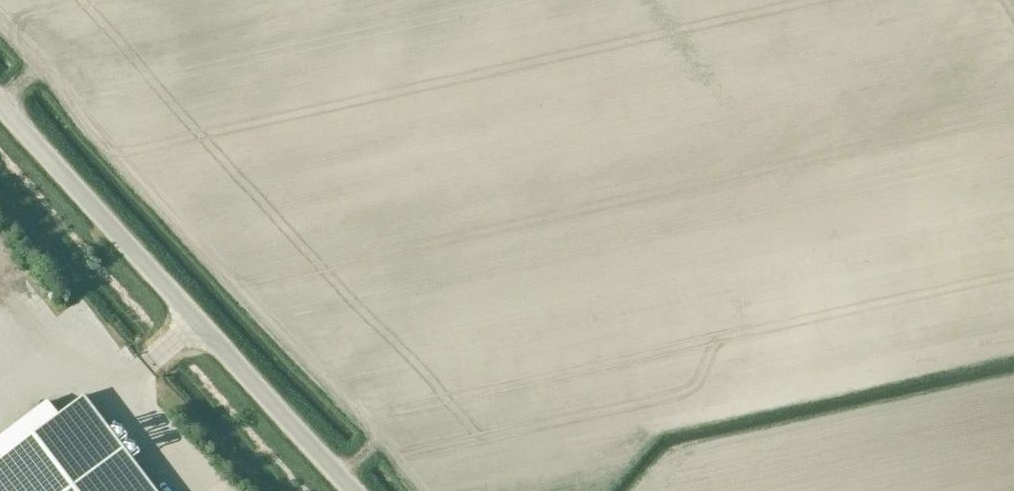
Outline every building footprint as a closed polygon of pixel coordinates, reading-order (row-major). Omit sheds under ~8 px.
[(83,396),(0,458),(0,490),(156,490),(83,396)]
